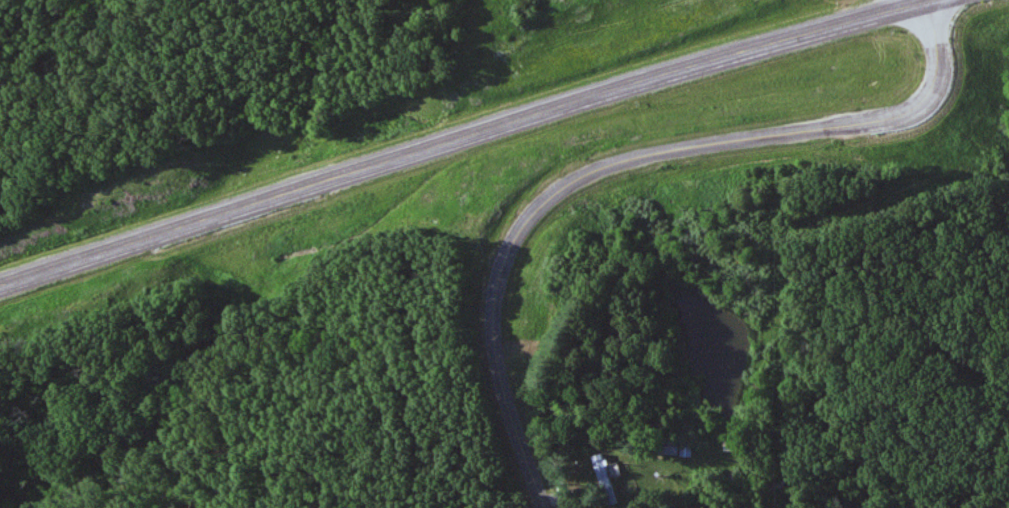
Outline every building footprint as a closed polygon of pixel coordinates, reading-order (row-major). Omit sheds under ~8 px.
[(607,506),(621,502),(605,454),(592,458),(607,506)]
